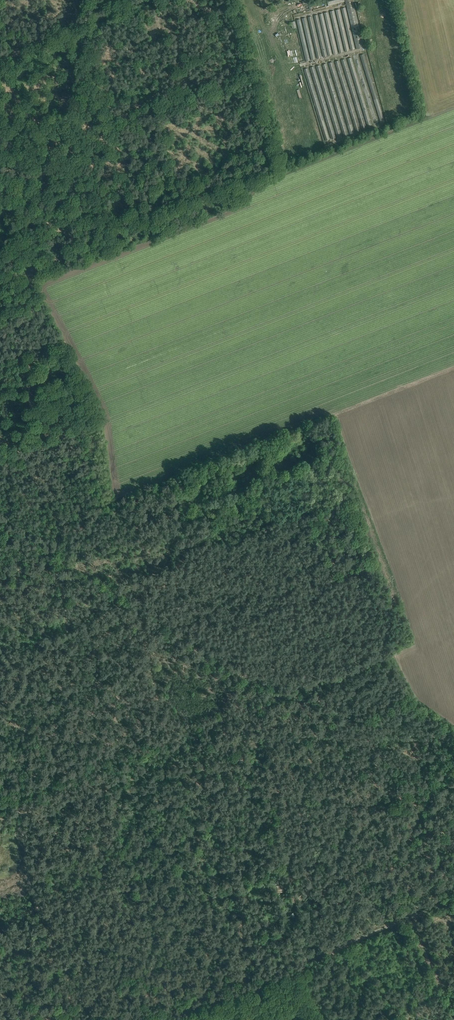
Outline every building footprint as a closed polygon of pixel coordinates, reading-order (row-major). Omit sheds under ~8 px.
[(356,49),(363,48),(353,0),(345,0),(346,5),(347,5),(347,7),(346,8),(356,49)] [(289,12),(289,11),(288,10),(288,8),(287,8),(286,7),(285,6),(284,6),(283,6),(281,6),(280,6),(279,7),(278,8),(278,9),(277,10),(277,12),(277,14),(278,15),(279,16),(280,17),(280,18),(282,18),(283,18),(284,18),(285,18),(287,16),(288,16),(288,14),(289,13),(289,12)]
